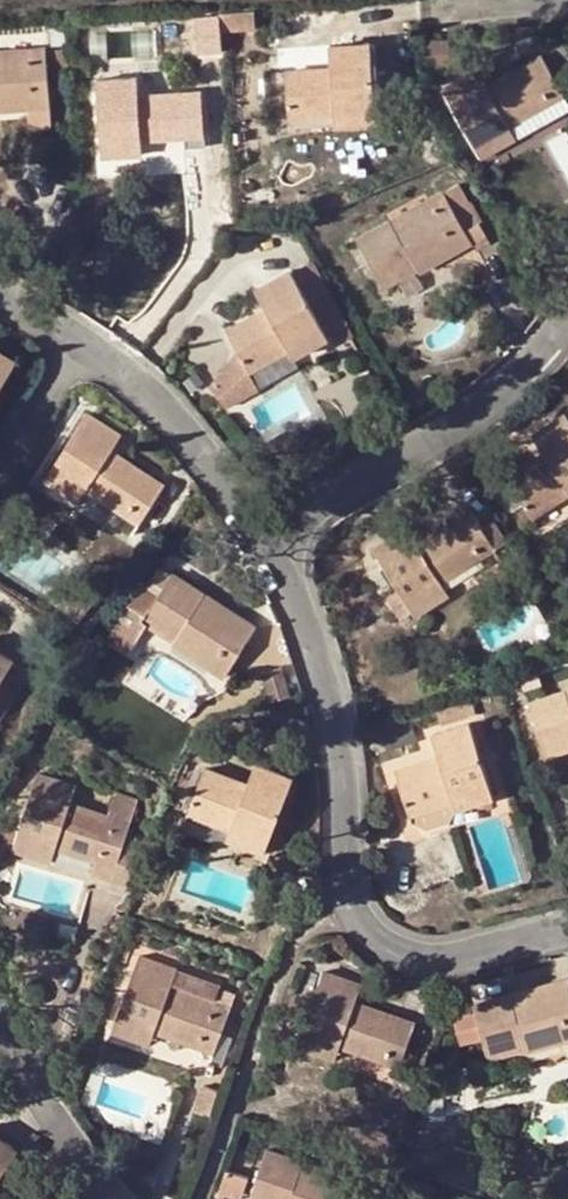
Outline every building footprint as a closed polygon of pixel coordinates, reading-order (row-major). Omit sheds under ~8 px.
[(217,15),(218,28),(218,32),(255,30),(254,12),(217,15)] [(217,15),(200,16),(201,29),(218,28),(217,15)] [(73,26),(63,27),(65,37),(76,37),(73,26)] [(336,71),(328,72),(284,75),(287,119),(332,116),(332,125),(372,121),(367,46),(334,49),(336,71)] [(326,49),(328,72),(336,71),(334,49),(326,49)] [(46,98),(43,53),(26,54),(26,59),(0,61),(0,101),(46,98)] [(441,92),(477,159),(502,145),(495,133),(506,127),(562,97),(539,56),(484,87),(476,72),(441,92)] [(136,98),(148,97),(146,80),(134,81),(136,98)] [(94,84),(100,160),(124,159),(123,145),(200,140),(197,93),(148,97),(136,98),(134,81),(94,84)] [(47,110),(46,98),(0,101),(0,113),(47,110)] [(512,139),(506,127),(495,133),(502,145),(512,139)] [(549,143),(567,179),(567,132),(549,143)] [(123,145),(124,159),(201,154),(200,140),(123,145)] [(389,223),(355,242),(382,289),(416,270),(412,263),(450,241),(456,252),(471,244),(453,211),(465,204),(455,186),(427,202),(430,207),(392,228),(389,223)] [(427,202),(389,223),(392,228),(430,207),(427,202)] [(483,237),(465,204),(453,211),(471,244),(483,237)] [(418,273),(456,252),(450,241),(412,263),(416,270),(418,273)] [(292,275),(328,339),(352,325),(316,263),(292,275)] [(265,312),(226,334),(249,374),(287,352),(303,342),(309,350),(328,339),(292,275),(290,272),(262,288),(273,308),(265,312)] [(254,293),(265,312),(273,308),(262,288),(254,293)] [(303,342),(287,352),(293,359),(309,350),(303,342)] [(14,365),(0,357),(0,389),(14,365)] [(565,414),(538,431),(551,449),(543,454),(505,479),(510,486),(523,505),(530,516),(567,492),(567,418),(565,414)] [(119,438),(86,417),(44,481),(65,495),(73,484),(84,492),(137,525),(162,486),(110,452),(119,438)] [(551,449),(538,431),(531,435),(543,454),(551,449)] [(78,503),(84,492),(73,484),(65,495),(78,503)] [(523,505),(510,486),(499,493),(512,512),(523,505)] [(407,531),(373,553),(399,593),(413,615),(414,616),(448,594),(440,582),(494,549),(482,530),(470,511),(417,545),(407,531)] [(482,530),(494,549),(496,552),(508,544),(494,524),(482,530)] [(142,586),(108,642),(127,653),(144,623),(174,642),(179,633),(231,666),(255,627),(239,617),(236,623),(200,600),(203,595),(171,576),(170,578),(157,569),(146,589),(142,586)] [(413,615),(399,593),(386,601),(401,623),(413,615)] [(236,623),(239,617),(203,595),(200,600),(236,623)] [(109,609),(96,600),(80,622),(74,630),(88,639),(109,609)] [(179,633),(174,642),(172,645),(225,677),(231,666),(179,633)] [(13,663),(0,656),(0,684),(13,663)] [(30,674),(13,663),(0,684),(0,722),(30,674)] [(280,667),(260,673),(269,702),(288,696),(280,667)] [(537,673),(520,678),(525,691),(541,685),(537,673)] [(567,697),(566,692),(529,704),(546,755),(567,747),(567,697)] [(394,770),(410,816),(454,802),(450,793),(469,788),(474,803),(493,797),(469,722),(432,735),(438,755),(394,770)] [(256,764),(249,786),(254,788),(263,766),(256,764)] [(254,788),(249,786),(205,769),(189,812),(232,828),(250,834),(246,843),(267,851),(293,778),(263,766),(254,788)] [(37,777),(20,832),(14,850),(39,858),(42,844),(56,849),(118,868),(135,812),(121,807),(118,819),(70,805),(75,789),(37,777)] [(456,809),(474,803),(469,788),(450,793),(454,802),(456,809)] [(158,821),(135,812),(118,868),(141,875),(158,821)] [(20,832),(0,827),(0,865),(4,851),(13,853),(14,850),(20,832)] [(229,836),(246,843),(250,834),(232,828),(229,836)] [(42,844),(39,858),(52,862),(56,849),(42,844)] [(178,972),(138,959),(114,1030),(138,1038),(142,1026),(156,1031),(216,1051),(231,1008),(172,988),(178,972)] [(363,983),(324,970),(300,1042),(326,1051),(330,1038),(343,1043),(402,1063),(417,1019),(357,1000),(363,983)] [(475,1005),(476,1007),(484,1034),(490,1055),(510,1049),(516,1070),(567,1055),(567,1036),(557,1039),(554,1029),(567,1025),(567,978),(553,983),(555,988),(514,999),(513,994),(475,1005)] [(553,983),(513,994),(514,999),(555,988),(553,983)] [(484,1034),(476,1007),(456,1012),(464,1039),(484,1034)] [(554,1029),(557,1039),(567,1036),(567,1025),(554,1029)] [(151,1043),(156,1031),(142,1026),(138,1038),(151,1043)] [(338,1055),(343,1043),(330,1038),(326,1051),(338,1055)] [(19,1150),(0,1137),(0,1178),(19,1150)] [(383,1188),(344,1175),(343,1181),(303,1169),(305,1162),(268,1150),(253,1198),(379,1198),(383,1188)] [(344,1175),(305,1162),(303,1169),(343,1181),(344,1175)] [(389,1169),(367,1162),(363,1175),(385,1182),(389,1169)] [(35,1187),(45,1171),(37,1165),(28,1182),(35,1187)] [(230,1167),(222,1189),(230,1193),(243,1197),(251,1175),(230,1167)] [(230,1193),(222,1189),(218,1198),(228,1198),(230,1193)]
